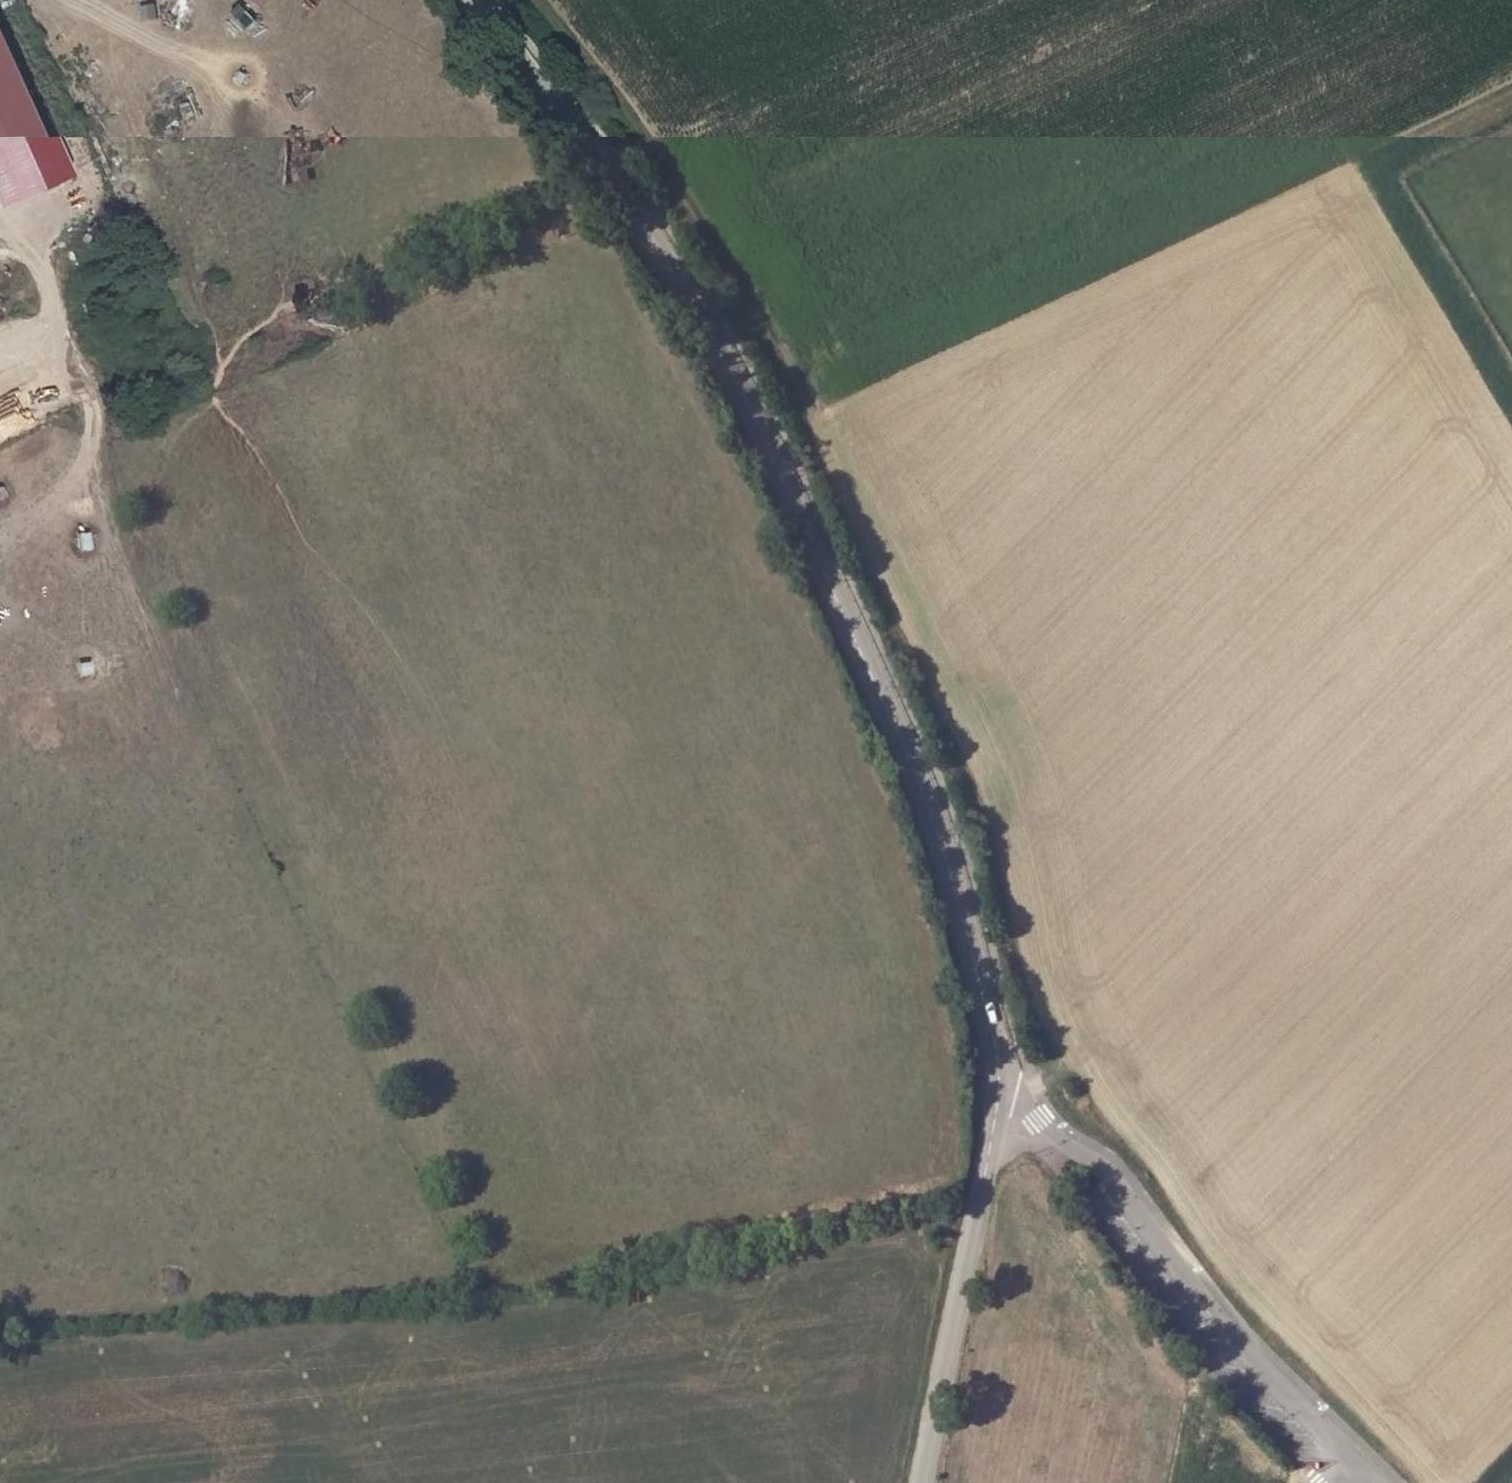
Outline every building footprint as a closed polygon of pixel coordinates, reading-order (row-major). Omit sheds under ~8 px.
[(6,211),(67,181),(0,34),(0,198),(6,211)]
